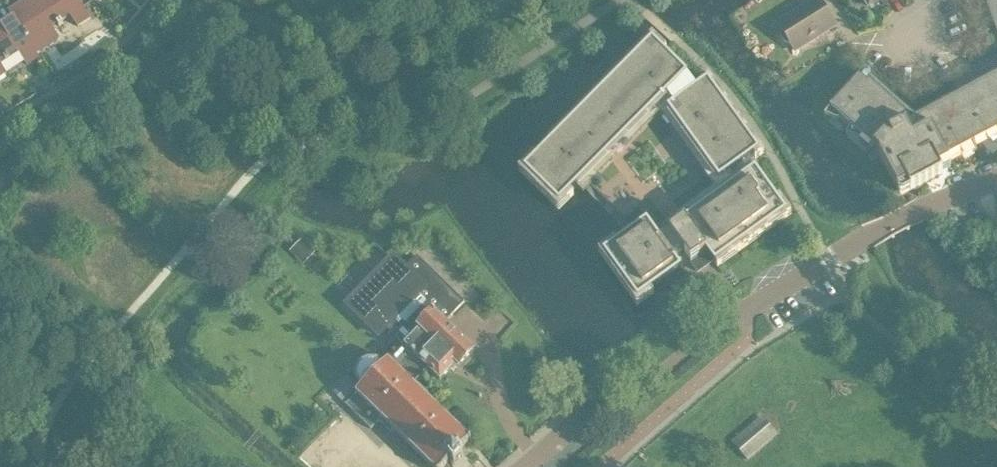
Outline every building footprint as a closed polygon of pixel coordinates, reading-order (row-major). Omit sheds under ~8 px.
[(35,54),(58,39),(51,28),(69,15),(77,27),(90,19),(77,0),(23,0),(6,12),(11,19),(11,18),(35,54)] [(819,0),(815,0),(777,24),(782,31),(781,36),(782,40),(785,43),(790,44),(795,51),(835,26),(819,0)] [(996,33),(996,0),(985,0),(996,33)] [(11,19),(1,25),(0,24),(0,61),(16,51),(23,62),(35,54),(11,18),(11,19)] [(667,51),(652,36),(523,169),(557,204),(559,205),(583,182),(658,111),(715,189),(659,229),(649,214),(626,232),(597,254),(638,309),(671,287),(691,273),(679,256),(683,254),(690,264),(704,254),(713,266),(786,215),(762,181),(768,176),(756,158),(759,156),(708,83),(701,87),(688,67),(676,54),(670,49),(667,51)] [(874,148),(881,154),(879,155),(898,190),(908,184),(911,190),(943,173),(940,167),(950,162),(948,158),(996,132),(996,60),(965,72),(974,88),(915,119),(870,79),(866,84),(858,77),(829,109),(873,149),(874,148)] [(301,240),(290,252),(300,262),(312,250),(301,240)] [(386,330),(405,347),(429,370),(440,381),(455,365),(457,367),(473,352),(444,324),(464,303),(416,257),(404,270),(392,258),(346,307),(379,338),(386,330)] [(405,347),(391,361),(390,359),(384,366),(379,363),(376,361),(373,360),(370,360),(367,361),(364,362),(361,365),(359,368),(357,372),(357,376),(357,379),(358,382),(360,386),(361,389),(348,402),(373,426),(378,421),(391,433),(392,431),(428,466),(445,466),(449,463),(453,466),(464,455),(460,451),(471,440),(415,385),(429,370),(405,347)] [(355,392),(342,381),(332,393),(344,404),(355,392)] [(742,461),(775,434),(759,415),(726,442),(742,461)]
